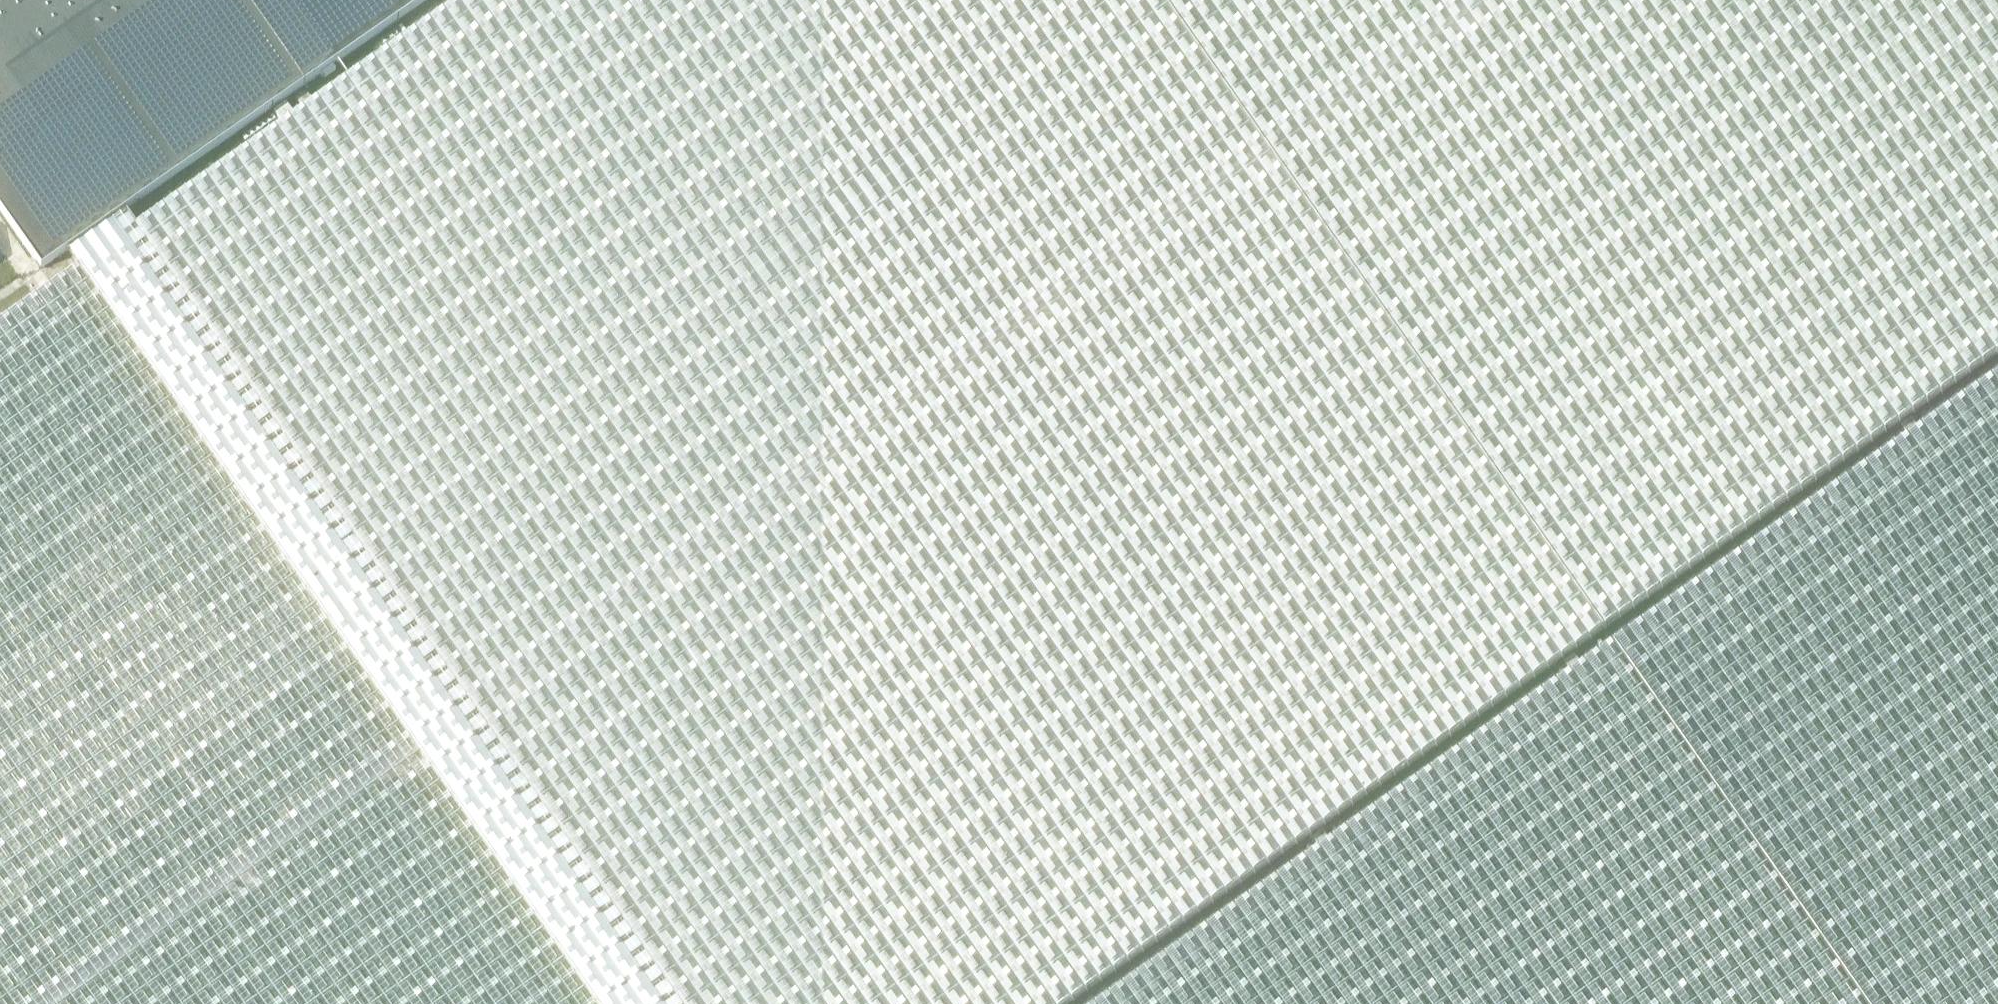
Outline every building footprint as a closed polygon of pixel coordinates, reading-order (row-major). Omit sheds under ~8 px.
[(1997,353),(1997,0),(459,0),(448,7),(136,226),(125,210),(320,74),(324,78),(336,70),(333,65),(338,62),(426,0),(4,0),(0,3),(0,210),(35,261),(41,269),(68,250),(79,267),(66,276),(33,299),(0,322),(0,1003),(1068,1003),(1997,353)] [(1100,1003),(1997,1003),(1997,374),(1100,1003)]
